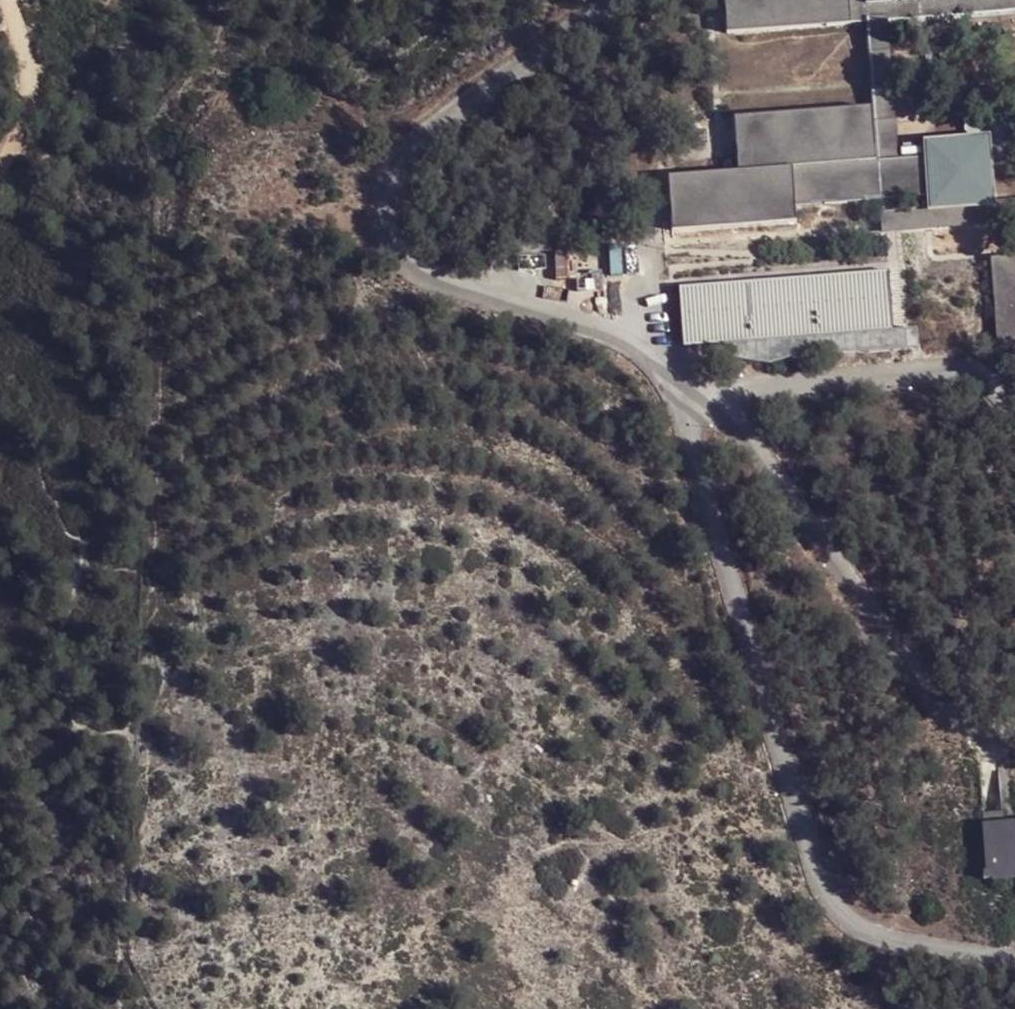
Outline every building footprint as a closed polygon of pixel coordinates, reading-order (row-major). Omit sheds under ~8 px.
[(727,44),(852,36),(851,23),(851,16),(1014,3),(1014,0),(724,0),(727,44)] [(851,16),(851,23),(852,36),(865,34),(886,33),(1014,23),(1014,3),(851,16)] [(886,33),(865,34),(871,120),(875,173),(885,173),(896,172),(886,33)] [(871,120),(733,130),(737,185),(667,189),(670,243),(793,232),(793,217),(860,213),(879,211),(888,210),(931,207),(933,218),(986,214),(981,155),(928,158),(929,170),(896,172),(885,173),(875,173),(871,120)] [(554,276),(566,276),(565,245),(553,245),(554,276)] [(885,265),(682,282),(687,340),(890,323),(885,265)] [(981,279),(984,362),(1014,360),(1014,275),(981,279)] [(981,838),(984,883),(980,884),(981,892),(1014,890),(1014,835),(981,838)]
